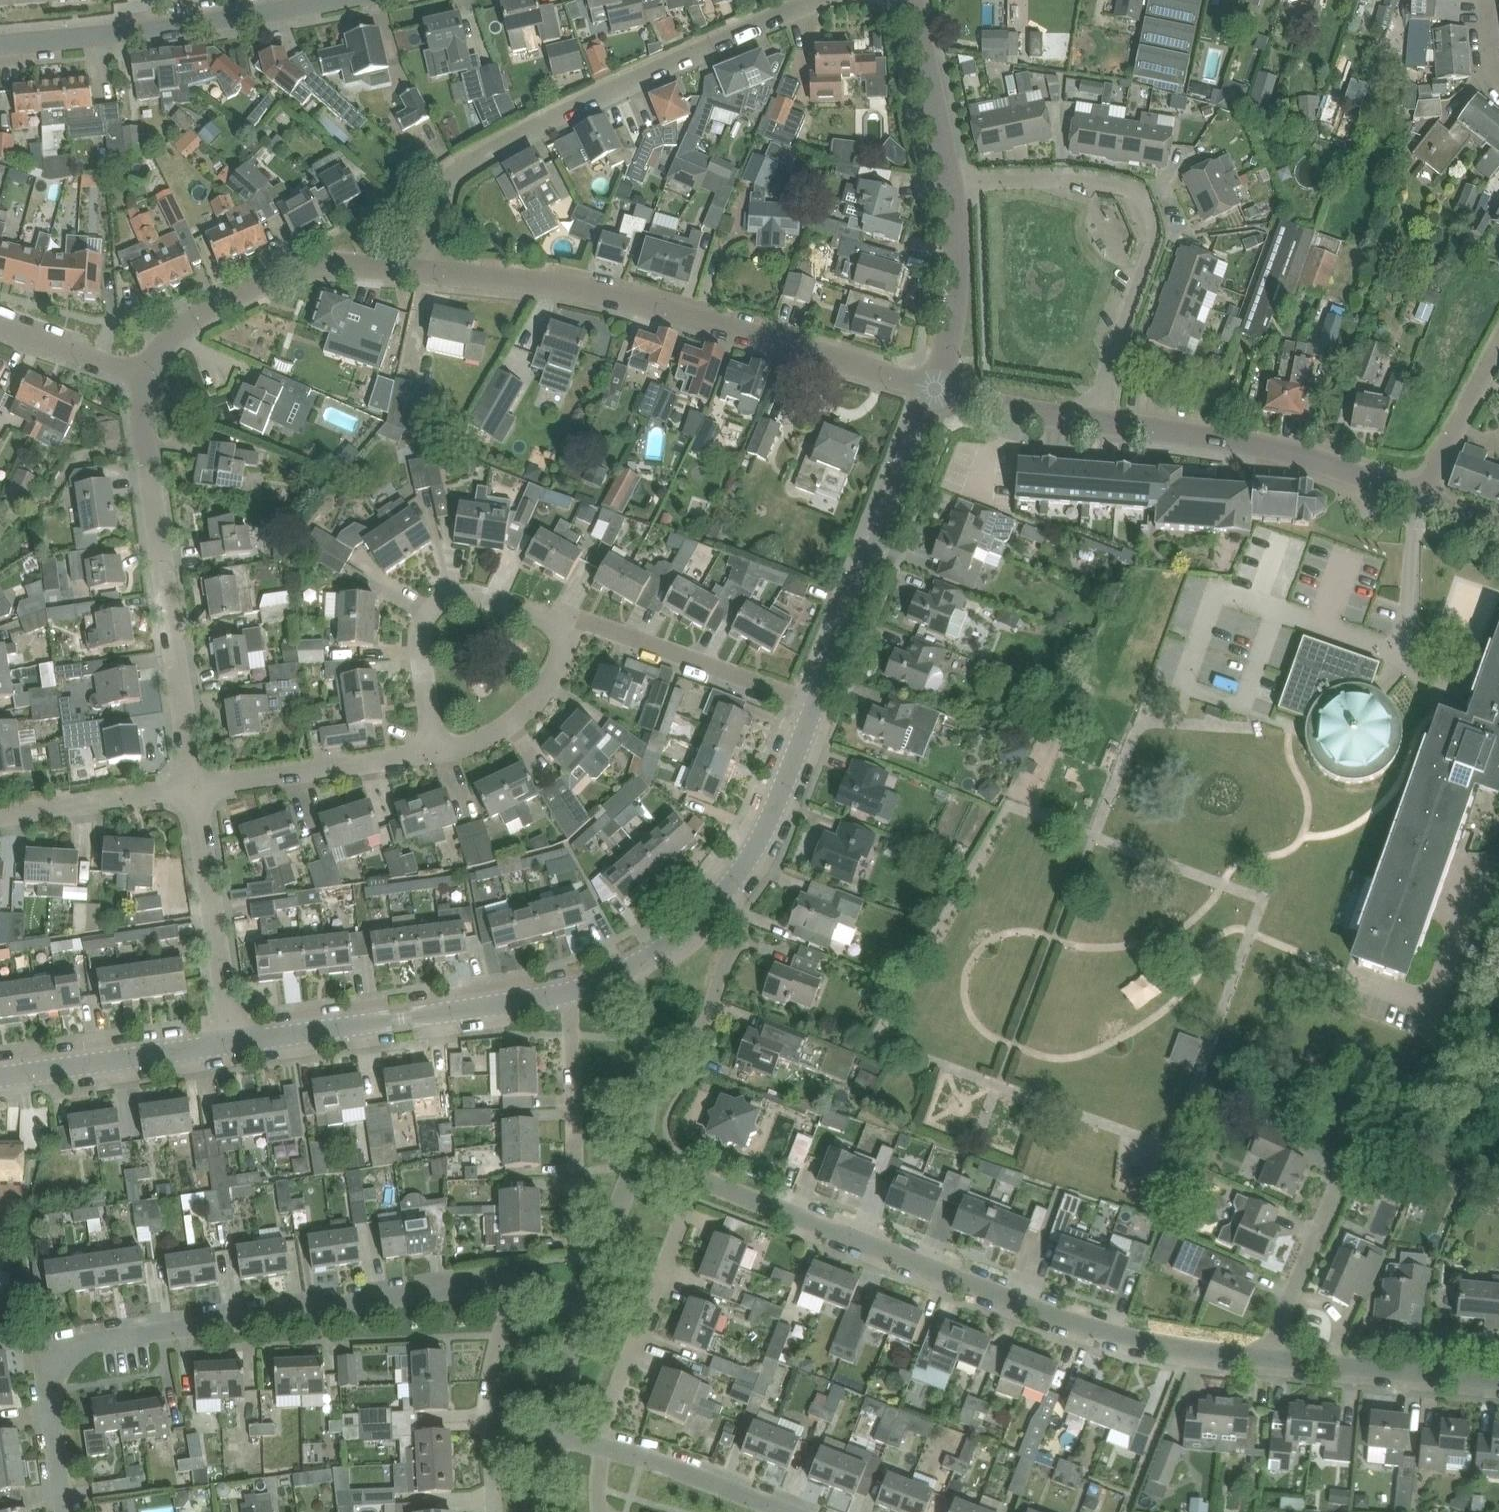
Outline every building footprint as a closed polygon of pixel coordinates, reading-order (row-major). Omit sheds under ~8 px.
[(562,39),(553,5),(539,8),(537,0),(522,0),(503,5),(515,52),(527,49),(522,30),(535,27),(542,31),(545,43),(562,39)] [(591,11),(594,24),(609,21),(612,34),(646,26),(646,24),(646,23),(644,14),(643,10),(640,0),(588,0),(591,11)] [(688,9),(697,30),(708,26),(700,6),(705,5),(704,0),(686,0),(688,9)] [(1009,22),(1021,22),(1021,0),(1009,0),(1009,22)] [(1029,57),(1073,62),(1080,0),(1036,0),(1029,57)] [(1115,17),(1140,23),(1144,0),(1119,0),(1115,17)] [(1203,0),(1149,0),(1133,77),(1184,88),(1203,0)] [(1375,25),(1388,29),(1397,0),(1387,0),(1385,7),(1381,6),(1375,25)] [(1425,63),(1429,32),(1458,30),(1458,25),(1459,25),(1461,0),(1413,0),(1407,67),(1425,68),(1425,63)] [(1301,3),(1295,25),(1305,28),(1306,22),(1311,6),(1301,3)] [(1317,26),(1322,7),(1312,4),(1311,6),(1306,22),(1317,26)] [(657,7),(643,10),(644,14),(646,23),(646,24),(650,23),(661,45),(679,37),(677,34),(670,18),(667,19),(661,21),(657,7)] [(432,52),(424,54),(430,79),(467,71),(468,74),(481,71),(482,71),(479,59),(469,61),(459,16),(440,20),(440,16),(426,19),(427,23),(426,23),(432,52)] [(379,28),(376,29),(375,25),(360,29),(361,33),(346,36),(348,46),(318,53),(323,75),(342,70),(344,78),(355,75),(356,77),(389,69),(379,28)] [(1429,32),(1425,63),(1437,63),(1436,56),(1452,55),(1453,59),(1469,58),(1466,29),(1458,30),(1429,32)] [(983,40),(983,56),(1007,60),(1007,36),(995,36),(995,40),(983,40)] [(551,76),(582,68),(576,40),(544,49),(551,76)] [(819,84),(811,84),(812,102),(842,101),(841,83),(840,83),(840,76),(855,75),(855,74),(876,73),(875,56),(854,57),(854,47),(850,47),(850,43),(836,43),(836,47),(817,48),(819,84)] [(206,45),(175,49),(180,90),(189,89),(189,88),(211,82),(218,80),(228,99),(237,95),(241,90),(249,97),(258,86),(240,69),(225,56),(213,68),(209,69),(207,47),(206,45)] [(602,46),(585,52),(594,75),(611,68),(602,46)] [(156,51),(161,92),(175,91),(176,101),(179,104),(191,103),(189,89),(180,90),(175,49),(156,51)] [(162,98),(161,92),(156,51),(132,54),(138,101),(162,98)] [(343,119),(353,107),(317,75),(313,68),(305,73),(303,75),(298,71),(300,69),(295,62),(290,64),(288,62),(285,51),(262,56),(262,59),(256,67),(304,106),(313,94),(343,119)] [(750,90),(745,107),(755,110),(758,101),(765,104),(784,58),(777,56),(765,61),(761,52),(739,61),(750,90)] [(977,74),(973,57),(957,55),(962,77),(977,74)] [(1434,81),(1433,81),(1433,88),(1434,93),(1437,93),(1447,92),(1446,80),(1470,78),(1469,58),(1453,59),(1452,55),(1436,56),(1437,63),(1438,81),(1434,81)] [(742,116),(745,107),(750,90),(739,61),(716,71),(728,98),(704,98),(688,133),(703,139),(715,108),(742,116)] [(468,74),(462,76),(469,102),(487,98),(493,96),(502,121),(518,115),(509,92),(504,93),(498,67),(482,71),(481,71),(468,74)] [(769,121),(763,137),(793,149),(806,116),(791,110),(793,103),(801,84),(783,77),(777,93),(779,96),(779,98),(778,100),(769,121)] [(79,78),(66,79),(66,82),(70,125),(106,121),(109,157),(110,157),(111,171),(126,166),(126,157),(123,127),(121,127),(118,104),(93,107),(90,80),(79,81),(79,78)] [(52,83),(40,85),(43,114),(42,114),(43,127),(55,126),(69,125),(70,125),(66,82),(61,83),(60,79),(51,80),(52,83)] [(1082,80),(1080,91),(1103,95),(1104,84),(1082,80)] [(644,134),(645,137),(627,177),(643,184),(650,168),(646,166),(653,152),(664,147),(676,146),(677,122),(690,116),(680,94),(683,93),(678,81),(667,86),(668,89),(651,97),(664,125),(644,134)] [(1219,105),(1240,112),(1247,89),(1226,82),(1224,89),(1219,105)] [(1101,107),(1093,155),(1117,158),(1123,123),(1107,120),(1113,85),(1104,83),(1104,84),(1103,95),(1103,96),(1101,107)] [(28,115),(42,114),(43,114),(40,85),(14,87),(17,114),(13,115),(14,130),(30,129),(28,115)] [(1215,87),(1212,103),(1219,105),(1224,89),(1215,87)] [(400,97),(407,108),(395,115),(404,130),(432,115),(416,88),(400,97)] [(1010,110),(995,113),(1003,148),(1026,143),(1016,96),(1015,90),(1006,91),(1010,110)] [(1254,91),(1246,114),(1262,119),(1269,96),(1254,91)] [(270,94),(258,107),(268,116),(280,102),(270,94)] [(1478,94),(1465,110),(1457,120),(1458,120),(1448,132),(1437,123),(1412,154),(1441,176),(1471,139),(1482,148),(1486,144),(1491,148),(1476,167),(1490,179),(1498,168),(1498,111),(1478,94)] [(1016,96),(1026,143),(1051,138),(1044,103),(1027,107),(1024,95),(1016,96)] [(1420,103),(1414,119),(1442,116),(1441,101),(1433,102),(1420,103)] [(1319,102),(1301,103),(1302,120),(1315,120),(1315,108),(1319,108),(1319,102)] [(978,154),(1003,148),(995,113),(979,116),(977,105),(968,107),(978,154)] [(1068,151),(1093,155),(1101,107),(1093,106),(1091,117),(1074,115),(1068,151)] [(1210,106),(1202,109),(1205,117),(1213,114),(1210,106)] [(172,119),(187,133),(189,130),(195,123),(180,110),(172,119)] [(1123,123),(1117,158),(1141,162),(1149,115),(1141,114),(1139,126),(1123,123)] [(1149,115),(1141,162),(1166,166),(1172,130),(1156,128),(1158,117),(1149,115)] [(577,132),(555,143),(563,159),(564,158),(585,148),(591,160),(593,164),(607,157),(612,168),(625,161),(628,168),(636,149),(635,144),(626,126),(612,133),(605,117),(577,131),(577,132)] [(213,145),(227,132),(216,120),(202,133),(213,145)] [(123,127),(126,157),(141,156),(138,126),(123,127)] [(43,144),(31,144),(33,168),(43,171),(42,178),(46,180),(45,167),(44,167),(44,158),(43,127),(42,128),(43,144)] [(187,133),(172,142),(187,158),(202,144),(189,130),(187,133)] [(13,162),(16,136),(0,135),(0,158),(13,162)] [(245,146),(255,155),(264,145),(254,136),(245,146)] [(276,136),(268,146),(278,153),(286,143),(276,136)] [(889,139),(880,151),(901,167),(907,158),(906,153),(889,139)] [(854,167),(857,143),(833,140),(831,157),(837,158),(837,164),(854,167)] [(772,145),(767,157),(792,169),(797,157),(772,145)] [(341,152),(313,167),(320,180),(325,188),(319,192),(325,204),(333,199),(338,209),(339,208),(341,211),(356,203),(354,200),(362,195),(357,187),(353,180),(364,173),(351,162),(345,157),(341,152)] [(561,200),(543,169),(533,152),(504,168),(508,175),(499,180),(511,202),(520,197),(529,212),(523,215),(536,239),(559,226),(548,207),(561,200)] [(56,157),(44,158),(44,167),(45,167),(46,180),(50,182),(73,177),(71,156),(56,157)] [(707,171),(729,181),(735,166),(714,156),(707,171)] [(701,194),(708,173),(705,172),(706,170),(676,157),(667,179),(701,194)] [(755,157),(745,180),(755,184),(766,189),(767,189),(776,166),(755,157)] [(1183,176),(1194,198),(1237,178),(1234,170),(1225,175),(1217,160),(1183,176)] [(236,176),(258,194),(267,184),(245,165),(236,176)] [(847,183),(842,202),(846,203),(895,217),(899,203),(895,201),(897,193),(887,190),(893,172),(860,167),(857,178),(854,185),(847,183)] [(1259,172),(1264,182),(1271,179),(1266,168),(1259,172)] [(11,169),(8,179),(14,181),(17,171),(11,169)] [(250,203),(258,194),(236,176),(227,186),(248,203),(249,204),(250,203)] [(1241,186),(1237,178),(1194,198),(1205,221),(1239,205),(1232,190),(1241,186)] [(622,180),(617,193),(627,197),(632,183),(622,180)] [(711,207),(723,211),(734,185),(723,180),(711,207)] [(316,208),(325,204),(318,192),(317,193),(315,189),(310,192),(308,190),(292,200),(282,184),(269,191),(293,233),(321,217),(316,208)] [(752,212),(750,232),(758,232),(757,246),(785,248),(786,234),(798,235),(800,208),(780,206),(765,205),(766,189),(755,184),(755,193),(753,193),(753,204),(752,212)] [(1458,209),(1471,214),(1480,191),(1467,185),(1458,209)] [(149,215),(142,218),(146,230),(169,285),(171,285),(174,287),(181,284),(181,280),(194,275),(190,265),(183,249),(196,244),(188,225),(171,189),(156,196),(172,229),(174,227),(176,232),(160,240),(154,227),(149,215)] [(221,199),(227,215),(236,211),(235,209),(229,196),(221,199)] [(226,216),(227,215),(221,199),(213,203),(219,218),(226,216)] [(236,211),(227,215),(244,254),(248,256),(254,253),(255,249),(267,244),(250,203),(249,204),(248,203),(235,209),(236,211)] [(846,203),(843,216),(850,218),(847,228),(873,236),(873,237),(884,240),(884,239),(898,243),(902,226),(898,225),(900,218),(895,217),(846,203)] [(578,204),(571,220),(574,222),(599,231),(606,216),(581,205),(578,204)] [(636,204),(633,216),(648,222),(653,210),(636,204)] [(1261,213),(1258,206),(1245,212),(1248,219),(1261,213)] [(1490,218),(1481,214),(1472,231),(1481,236),(1490,218)] [(230,226),(206,235),(218,265),(244,254),(227,215),(226,216),(230,226)] [(724,216),(720,230),(729,234),(734,219),(724,216)] [(815,216),(810,229),(836,236),(839,223),(815,216)] [(602,236),(596,258),(624,266),(631,244),(630,244),(634,231),(643,234),(646,223),(624,217),(618,240),(602,236)] [(142,244),(118,255),(125,270),(132,267),(136,278),(144,296),(155,291),(159,293),(166,290),(167,286),(169,285),(146,230),(142,218),(133,222),(138,234),(142,244)] [(1264,341),(1280,295),(1279,295),(1302,228),(1281,221),(1241,333),(1264,341)] [(5,282),(15,246),(3,242),(7,224),(0,223),(0,281),(5,282)] [(651,230),(640,270),(663,277),(675,236),(676,232),(657,226),(656,231),(651,230)] [(1302,228),(1279,295),(1280,295),(1291,299),(1292,297),(1298,298),(1302,288),(1323,296),(1332,271),(1333,272),(1333,271),(1332,270),(1336,258),(1337,255),(1341,243),(1302,228)] [(675,236),(663,277),(688,284),(702,233),(692,230),(689,240),(675,236)] [(15,246),(5,282),(37,291),(47,254),(52,236),(40,233),(36,251),(15,246)] [(1255,235),(1243,240),(1247,250),(1264,243),(1261,234),(1255,236),(1255,235)] [(854,283),(874,289),(893,295),(895,289),(898,290),(903,274),(899,273),(901,268),(891,265),(894,254),(834,236),(831,247),(839,250),(838,255),(860,262),(854,283)] [(47,254),(37,291),(67,293),(74,293),(76,259),(78,237),(67,237),(66,255),(55,254),(47,254)] [(74,293),(73,295),(85,296),(85,299),(95,300),(96,297),(99,297),(101,257),(88,256),(89,238),(81,238),(78,237),(76,259),(74,293)] [(1182,247),(1173,271),(1219,287),(1222,280),(1211,276),(1217,260),(1182,247)] [(797,260),(797,273),(811,274),(812,261),(797,260)] [(1173,271),(1165,294),(1200,306),(1206,292),(1216,295),(1219,287),(1173,271)] [(790,274),(783,297),(808,304),(815,281),(790,274)] [(1423,288),(1419,301),(1436,307),(1440,294),(1423,288)] [(891,303),(850,291),(845,307),(858,311),(851,333),(890,344),(898,316),(889,313),(891,303)] [(316,316),(314,321),(316,324),(315,328),(330,333),(341,337),(339,344),(362,352),(358,363),(381,371),(400,312),(377,304),(375,311),(373,316),(354,310),(356,305),(357,302),(326,292),(324,296),(322,297),(320,302),(322,304),(319,316),(316,316)] [(1165,294),(1157,317),(1202,333),(1205,325),(1195,321),(1200,306),(1165,294)] [(1421,303),(1415,316),(1427,321),(1433,308),(1421,303)] [(1230,305),(1226,315),(1236,318),(1239,309),(1230,305)] [(429,338),(427,349),(481,362),(482,361),(483,355),(487,336),(471,332),(474,318),(436,309),(431,329),(429,338)] [(1295,346),(1282,415),(1302,419),(1313,359),(1318,352),(1330,355),(1342,319),(1330,315),(1320,346),(1306,343),(1306,345),(1305,345),(1305,343),(1298,342),(1298,344),(1296,344),(1296,346),(1295,346)] [(1223,332),(1221,339),(1234,344),(1243,321),(1236,318),(1229,316),(1223,332)] [(1199,341),(1202,333),(1157,317),(1148,340),(1183,353),(1188,337),(1199,341)] [(539,347),(533,367),(545,371),(541,386),(566,394),(579,355),(585,336),(551,325),(545,343),(544,348),(539,347)] [(634,351),(628,368),(646,374),(648,366),(666,372),(678,336),(660,330),(657,339),(638,333),(632,351),(634,351)] [(1386,347),(1369,340),(1355,377),(1372,383),(1386,347)] [(1263,412),(1282,415),(1295,346),(1286,344),(1284,355),(1282,355),(1278,381),(1269,380),(1263,412)] [(686,348),(675,378),(685,382),(681,393),(707,402),(724,351),(707,346),(704,355),(686,348)] [(1213,355),(1209,368),(1222,372),(1226,359),(1213,355)] [(732,364),(726,381),(720,400),(726,402),(728,396),(741,401),(738,409),(740,413),(744,416),(750,417),(755,415),(764,386),(770,367),(754,362),(751,370),(732,364)] [(497,368),(465,423),(490,437),(522,382),(497,368)] [(241,424),(258,432),(264,435),(270,420),(285,427),(294,404),(304,408),(312,389),(265,369),(256,390),(245,385),(234,409),(245,414),(241,424)] [(18,401),(44,413),(57,387),(31,374),(18,401)] [(1397,401),(1406,380),(1394,374),(1384,395),(1397,401)] [(378,377),(368,408),(380,412),(390,381),(378,377)] [(396,378),(391,403),(427,410),(432,386),(396,378)] [(640,411),(650,415),(665,388),(664,388),(652,384),(640,411)] [(64,390),(57,387),(44,413),(39,424),(32,438),(40,442),(47,428),(65,437),(84,400),(79,397),(78,394),(68,389),(64,390)] [(665,388),(650,415),(651,416),(651,417),(665,424),(678,394),(665,388)] [(1384,433),(1389,401),(1356,396),(1351,428),(1384,433)] [(391,403),(387,423),(405,429),(421,437),(427,410),(391,403)] [(705,418),(695,440),(708,445),(718,424),(705,418)] [(763,419),(748,453),(766,461),(781,426),(763,419)] [(31,420),(25,434),(32,438),(39,424),(38,424),(31,420)] [(123,420),(104,421),(104,440),(123,439),(123,420)] [(801,475),(796,488),(814,495),(817,488),(825,466),(830,468),(848,475),(861,441),(824,426),(817,444),(811,460),(807,459),(801,475)] [(199,457),(194,485),(201,486),(217,489),(218,487),(237,490),(243,491),(247,468),(258,470),(260,456),(237,452),(238,447),(232,446),(213,443),(210,458),(199,457)] [(1498,505),(1498,469),(1485,464),(1488,454),(1465,445),(1461,455),(1449,487),(1498,505)] [(415,490),(431,487),(426,462),(425,457),(408,461),(415,490)] [(438,459),(426,462),(431,487),(444,484),(438,459)] [(1015,501),(1149,511),(1152,471),(1018,461),(1015,501)] [(590,462),(584,479),(601,487),(609,470),(590,462)] [(530,463),(525,476),(537,481),(542,469),(530,463)] [(622,466),(602,503),(616,510),(635,473),(622,466)] [(75,471),(70,479),(71,488),(78,487),(83,527),(83,531),(76,532),(79,551),(99,548),(97,533),(116,531),(116,526),(109,482),(100,483),(98,468),(75,471)] [(1152,471),(1149,511),(1157,512),(1156,529),(1216,533),(1216,534),(1249,536),(1250,521),(1248,521),(1251,489),(1180,483),(1181,473),(1152,471)] [(20,472),(8,498),(26,507),(38,480),(20,472)] [(1248,521),(1250,521),(1252,521),(1252,519),(1264,520),(1264,522),(1266,522),(1278,523),(1280,524),(1281,522),(1293,523),(1293,525),(1308,526),(1309,516),(1314,516),(1313,518),(1315,517),(1316,515),(1323,512),(1324,513),(1326,511),(1324,509),(1325,501),(1327,500),(1326,498),(1323,499),(1317,495),(1318,492),(1316,492),(1316,494),(1311,493),(1312,484),(1306,482),(1297,481),(1296,484),(1284,482),(1284,480),(1282,480),(1281,482),(1269,481),(1269,479),(1268,479),(1267,481),(1254,480),(1255,477),(1252,477),(1251,489),(1248,521)] [(736,480),(732,489),(740,492),(744,484),(736,480)] [(527,527),(539,499),(543,490),(532,485),(525,500),(523,499),(517,513),(513,522),(527,527)] [(459,504),(454,542),(480,546),(487,497),(489,488),(478,486),(476,501),(461,499),(460,504),(459,504)] [(543,490),(539,499),(552,504),(556,493),(543,488),(543,490)] [(578,492),(576,498),(596,505),(598,499),(578,492)] [(556,493),(552,504),(569,509),(572,498),(556,493)] [(487,497),(480,546),(504,550),(511,501),(487,497)] [(386,525),(409,558),(432,542),(402,498),(394,504),(393,502),(378,512),(386,525)] [(598,509),(584,503),(577,519),(591,525),(598,509)] [(946,525),(942,534),(977,548),(989,552),(990,553),(995,540),(1004,543),(1008,540),(1010,535),(1013,527),(1016,521),(993,513),(988,510),(975,506),(970,519),(953,512),(948,526),(946,525)] [(599,520),(610,524),(614,514),(603,509),(599,520)] [(662,513),(658,526),(666,528),(670,516),(662,513)] [(626,518),(614,514),(610,524),(602,541),(612,547),(622,529),(626,518)] [(203,559),(223,556),(252,551),(249,528),(237,530),(235,516),(210,520),(213,544),(202,546),(203,559)] [(535,563),(546,569),(562,543),(564,538),(569,531),(572,526),(562,520),(554,533),(556,534),(553,538),(541,531),(523,562),(533,567),(535,563)] [(712,526),(707,536),(723,543),(731,526),(718,520),(714,527),(712,526)] [(320,548),(325,552),(345,563),(354,550),(364,542),(385,574),(409,558),(386,525),(375,533),(356,524),(342,533),(338,540),(328,534),(320,548)] [(1026,526),(1022,536),(1032,540),(1037,530),(1026,526)] [(562,543),(546,569),(543,573),(553,579),(556,574),(568,580),(585,550),(577,545),(581,538),(569,531),(564,538),(562,543)] [(524,534),(518,549),(524,552),(531,538),(524,534)] [(671,534),(667,545),(681,549),(685,538),(671,534)] [(941,534),(932,558),(948,564),(943,577),(972,588),(982,563),(973,559),(977,548),(942,534),(941,534)] [(1079,537),(1076,544),(1135,567),(1139,555),(1123,549),(1121,553),(1079,537)] [(672,565),(660,588),(671,594),(661,612),(670,616),(672,612),(683,618),(702,588),(693,583),(690,588),(679,581),(693,555),(688,552),(694,541),(685,538),(681,549),(672,565)] [(288,543),(287,550),(293,554),(300,551),(301,544),(295,540),(288,543)] [(282,544),(274,545),(275,559),(283,559),(282,544)] [(99,549),(88,551),(70,553),(74,581),(90,579),(91,590),(124,586),(120,557),(101,560),(99,549)] [(339,574),(345,563),(325,552),(319,562),(339,574)] [(56,556),(42,558),(43,565),(57,564),(56,556)] [(604,588),(615,594),(631,568),(634,564),(624,559),(622,563),(609,556),(592,587),(601,592),(604,588)] [(683,618),(681,622),(691,628),(693,623),(705,630),(707,627),(718,607),(728,612),(743,586),(747,574),(751,563),(731,556),(727,565),(733,567),(729,579),(724,587),(717,584),(711,593),(708,598),(699,593),(683,618)] [(631,568),(615,594),(612,598),(621,603),(623,599),(635,606),(646,587),(657,593),(660,588),(672,565),(666,562),(659,564),(653,575),(645,570),(642,575),(631,568)] [(751,563),(747,574),(759,578),(762,567),(751,563)] [(212,618),(254,612),(247,565),(217,570),(218,580),(207,582),(212,618)] [(786,587),(785,591),(804,597),(809,582),(790,576),(786,587)] [(1202,588),(1201,576),(1186,578),(1187,590),(1202,588)] [(944,637),(945,634),(958,639),(968,614),(960,611),(967,593),(936,580),(929,598),(918,594),(908,619),(929,627),(928,630),(944,637)] [(1102,594),(1110,598),(1114,591),(1120,594),(1123,587),(1109,581),(1102,594)] [(728,612),(724,621),(734,626),(729,636),(738,641),(741,636),(752,642),(768,615),(768,616),(771,612),(761,606),(758,611),(747,605),(754,593),(743,586),(728,612)] [(262,593),(263,606),(292,604),(291,591),(262,593)] [(18,612),(21,620),(47,611),(47,610),(44,594),(20,603),(18,612)] [(326,612),(325,620),(336,621),(379,623),(380,613),(375,612),(376,596),(356,595),(343,594),(327,594),(326,612)] [(10,615),(13,606),(7,598),(3,601),(0,596),(0,618),(10,615)] [(262,608),(264,623),(293,618),(291,604),(262,608)] [(47,610),(47,611),(49,625),(78,621),(76,606),(47,610)] [(752,642),(749,647),(758,652),(761,647),(774,654),(793,618),(773,607),(771,612),(768,616),(768,615),(752,642)] [(1007,608),(1001,621),(1015,629),(1022,616),(1007,608)] [(49,626),(49,625),(47,611),(21,620),(27,635),(49,626)] [(86,633),(88,650),(133,643),(128,611),(98,615),(85,617),(87,633),(86,633)] [(1058,611),(1053,623),(1065,628),(1070,616),(1058,611)] [(379,631),(379,623),(336,621),(335,627),(341,628),(340,645),(373,647),(374,631),(379,631)] [(243,630),(245,639),(215,643),(220,678),(251,673),(248,654),(265,651),(262,628),(243,630)] [(1089,628),(1086,636),(1095,640),(1098,631),(1089,628)] [(788,632),(783,642),(790,646),(795,636),(788,632)] [(1078,637),(1075,644),(1077,652),(1085,655),(1090,642),(1078,637)] [(907,655),(896,651),(886,676),(907,684),(906,687),(922,693),(924,689),(930,692),(938,691),(943,683),(943,675),(939,668),(946,650),(914,638),(907,655)] [(1284,695),(1278,710),(1302,718),(1308,720),(1307,723),(1305,729),(1305,736),(1305,737),(1306,742),(1307,748),(1308,753),(1310,757),(1312,760),(1315,764),(1318,768),(1321,771),(1324,773),(1328,776),(1331,778),(1335,779),(1338,781),(1342,782),(1346,782),(1349,783),(1353,783),(1357,783),(1361,782),(1364,782),(1368,781),(1372,779),(1375,778),(1378,776),(1381,774),(1384,771),(1388,768),(1389,766),(1391,764),(1392,762),(1394,760),(1395,758),(1396,756),(1397,753),(1398,751),(1398,749),(1399,746),(1399,744),(1400,742),(1400,739),(1400,737),(1400,734),(1400,732),(1400,729),(1400,727),(1399,724),(1398,722),(1398,720),(1397,717),(1396,715),(1395,713),(1394,710),(1393,708),(1391,706),(1390,704),(1388,702),(1387,700),(1385,699),(1384,698),(1382,696),(1380,694),(1378,693),(1376,692),(1373,690),(1371,689),(1375,676),(1376,675),(1379,665),(1303,639),(1284,695)] [(1355,960),(1360,961),(1358,966),(1397,979),(1398,975),(1403,976),(1411,953),(1425,915),(1449,848),(1457,851),(1458,849),(1477,795),(1482,781),(1498,787),(1496,794),(1498,795),(1498,792),(1498,641),(1497,647),(1490,666),(1489,670),(1471,719),(1466,735),(1459,733),(1458,733),(1441,726),(1435,743),(1428,741),(1415,778),(1380,875),(1359,934),(1364,936),(1355,960)] [(297,643),(284,645),(287,662),(299,660),(298,652),(297,643)] [(11,671),(9,656),(18,655),(16,644),(0,647),(0,673),(11,671)] [(325,650),(298,652),(299,660),(300,663),(299,663),(300,664),(301,664),(326,662),(325,650)] [(103,709),(102,706),(141,700),(136,669),(106,674),(104,661),(56,668),(58,682),(98,676),(100,694),(95,694),(93,696),(91,700),(91,704),(94,708),(98,710),(103,709)] [(341,663),(326,663),(326,665),(327,665),(327,680),(337,680),(340,704),(384,698),(382,687),(377,688),(375,673),(361,675),(346,676),(346,662),(341,663)] [(266,684),(267,685),(303,680),(301,664),(300,664),(299,663),(270,667),(272,683),(266,684)] [(646,677),(623,669),(621,674),(602,667),(593,692),(605,696),(604,700),(611,702),(610,704),(623,709),(624,706),(630,708),(638,685),(643,687),(646,677)] [(11,671),(0,673),(0,700),(25,696),(24,686),(14,687),(11,671)] [(653,686),(649,699),(647,704),(661,709),(669,686),(652,679),(650,684),(653,686)] [(306,697),(303,680),(267,685),(268,697),(228,703),(233,738),(262,734),(259,714),(282,711),(280,697),(304,693),(305,697),(306,697)] [(30,690),(33,707),(60,703),(58,687),(30,690)] [(675,688),(667,711),(676,715),(684,691),(675,688)] [(874,708),(864,733),(885,741),(884,744),(917,757),(926,732),(933,735),(941,713),(892,695),(885,712),(874,708)] [(323,749),(374,741),(371,725),(382,723),(380,707),(385,706),(384,698),(340,704),(340,710),(346,709),(349,725),(320,729),(323,749)] [(61,715),(60,703),(33,707),(34,723),(62,719),(61,715)] [(706,726),(711,728),(740,739),(741,737),(745,726),(750,728),(754,718),(720,705),(715,718),(710,716),(706,726)] [(321,707),(307,709),(309,723),(323,721),(321,707)] [(667,711),(660,733),(668,736),(676,715),(667,711)] [(76,713),(61,715),(62,719),(63,727),(84,724),(86,724),(84,712),(76,713)] [(566,724),(561,731),(562,733),(561,734),(597,767),(602,773),(610,765),(610,761),(596,748),(606,738),(579,714),(570,725),(566,724)] [(86,724),(63,727),(66,742),(67,750),(88,746),(95,745),(100,762),(110,761),(110,764),(142,759),(142,757),(145,757),(146,757),(143,738),(139,739),(137,727),(117,730),(115,731),(113,720),(86,724)] [(0,726),(0,753),(23,749),(20,734),(29,733),(28,722),(1,726),(0,726)] [(697,749),(702,750),(703,750),(731,760),(732,759),(736,748),(742,750),(746,739),(741,737),(740,739),(711,728),(706,740),(701,738),(697,749)] [(627,732),(619,743),(643,761),(648,747),(627,732)] [(660,733),(652,755),(660,758),(668,736),(660,733)] [(561,734),(544,752),(559,766),(567,773),(571,776),(579,768),(587,775),(589,777),(592,779),(597,778),(602,773),(597,767),(561,734)] [(70,770),(67,750),(66,742),(49,744),(53,772),(70,770)] [(0,753),(0,779),(35,774),(32,748),(23,749),(0,753)] [(689,769),(694,771),(695,771),(723,782),(723,781),(729,784),(737,761),(732,759),(731,760),(703,750),(702,750),(698,762),(693,760),(689,769)] [(652,781),(660,758),(652,755),(644,778),(652,781)] [(848,776),(838,802),(857,809),(876,816),(890,822),(900,795),(886,790),(882,788),(888,774),(874,768),(856,761),(850,776),(848,776)] [(500,778),(520,820),(524,828),(535,823),(526,803),(537,797),(520,762),(509,767),(512,772),(500,778)] [(725,792),(729,784),(723,781),(723,782),(695,771),(694,771),(690,783),(684,782),(681,791),(715,804),(720,790),(725,792)] [(550,784),(580,830),(591,821),(576,798),(562,776),(550,784)] [(636,779),(620,793),(625,798),(631,805),(649,788),(643,782),(638,776),(636,779)] [(506,826),(520,820),(500,778),(487,784),(485,779),(474,784),(491,819),(501,815),(506,826)] [(990,780),(979,793),(990,803),(1001,790),(990,780)] [(570,839),(580,830),(550,784),(539,792),(553,815),(570,839)] [(434,796),(422,800),(437,844),(447,841),(444,829),(456,825),(450,806),(444,787),(433,791),(434,796)] [(620,793),(603,809),(608,814),(614,821),(615,820),(631,805),(625,798),(620,793)] [(346,811),(360,856),(371,852),(367,840),(380,836),(368,798),(357,802),(359,806),(346,811)] [(401,820),(390,824),(397,845),(408,842),(407,841),(418,837),(421,849),(437,844),(422,800),(409,804),(407,799),(395,803),(401,820)] [(266,822),(280,867),(291,863),(288,852),(301,848),(289,810),(277,813),(278,819),(266,822)] [(349,860),(360,856),(346,811),(333,815),(331,810),(320,814),(326,832),(332,851),(345,847),(349,860)] [(608,814),(591,830),(597,837),(604,830),(610,838),(621,828),(614,821),(608,814)] [(660,823),(653,829),(656,833),(657,833),(677,855),(687,847),(691,851),(699,845),(685,830),(675,818),(664,827),(660,823)] [(470,825),(482,864),(498,860),(484,820),(470,825)] [(280,867),(266,822),(253,827),(251,821),(239,825),(251,863),(265,858),(268,871),(270,870),(267,882),(249,885),(251,899),(288,894),(280,867)] [(874,835),(862,831),(844,824),(838,838),(825,834),(812,867),(851,882),(865,846),(869,847),(874,835)] [(469,867),(482,864),(470,825),(457,829),(461,841),(460,842),(469,867)] [(591,830),(574,845),(580,852),(597,837),(591,830)] [(326,832),(314,836),(322,861),(330,888),(344,886),(335,857),(334,857),(332,851),(326,832)] [(643,839),(635,845),(639,849),(659,871),(660,871),(664,875),(673,867),(682,860),(677,855),(657,833),(656,833),(646,842),(643,839)] [(129,891),(130,882),(129,882),(132,837),(123,836),(123,841),(107,840),(105,874),(119,875),(118,890),(129,891)] [(129,891),(129,892),(136,892),(136,887),(154,888),(155,877),(156,843),(142,843),(142,837),(132,837),(129,882),(130,882),(129,891)] [(544,856),(547,865),(571,859),(568,849),(544,856)] [(626,853),(618,860),(621,864),(622,864),(642,886),(643,886),(652,878),(656,882),(664,875),(660,871),(659,871),(639,849),(629,857),(626,853)] [(39,896),(52,897),(55,852),(29,851),(27,883),(39,884),(39,896)] [(393,879),(407,877),(399,851),(385,855),(393,879)] [(55,852),(52,897),(64,897),(65,885),(78,886),(80,853),(55,852)] [(522,861),(525,870),(547,865),(544,856),(522,861)] [(310,866),(317,889),(320,888),(320,889),(330,888),(322,861),(310,866)] [(500,867),(502,876),(525,870),(522,861),(500,867)] [(608,868),(591,883),(593,887),(603,904),(603,903),(618,895),(628,907),(647,891),(643,886),(642,886),(622,864),(621,864),(612,872),(608,868)] [(479,882),(502,876),(500,867),(477,873),(479,882)] [(434,880),(436,889),(460,886),(459,877),(434,880)] [(412,883),(413,892),(436,889),(434,880),(412,883)] [(389,886),(391,895),(413,892),(412,883),(389,886)] [(330,888),(320,889),(322,905),(327,904),(344,902),(345,907),(357,905),(354,884),(344,886),(330,888)] [(367,899),(391,895),(389,886),(366,889),(367,899)] [(298,898),(299,908),(322,905),(320,889),(320,888),(317,889),(297,891),(298,898)] [(794,902),(791,911),(794,914),(791,923),(797,926),(793,935),(829,949),(832,939),(838,924),(854,930),(865,901),(856,897),(837,890),(831,907),(806,897),(802,896),(799,902),(794,902)] [(565,892),(555,895),(556,901),(564,930),(565,930),(577,927),(579,932),(589,929),(585,915),(579,895),(566,898),(565,892)] [(274,902),(276,911),(299,908),(298,898),(274,902)] [(542,899),(532,901),(534,907),(535,907),(542,936),(543,936),(555,933),(556,938),(566,935),(565,930),(564,930),(556,901),(543,904),(542,899)] [(520,904),(510,907),(512,913),(513,913),(520,942),(522,947),(534,944),(544,941),(543,936),(542,936),(535,907),(534,907),(532,901),(520,904)] [(274,902),(252,905),(253,919),(276,916),(276,911),(274,902)] [(75,935),(88,933),(90,905),(76,904),(75,935)] [(90,905),(88,933),(100,931),(102,905),(90,905)] [(139,914),(140,925),(166,921),(164,909),(139,913),(139,914)] [(497,911),(487,913),(491,928),(496,948),(510,944),(511,950),(522,947),(520,942),(513,913),(512,913),(499,916),(497,911)] [(9,944),(12,944),(13,914),(0,913),(0,946),(9,944)] [(13,914),(12,944),(25,942),(27,914),(13,914)] [(129,926),(140,925),(139,914),(128,915),(129,926)] [(446,957),(459,956),(460,961),(470,960),(466,924),(451,926),(451,920),(441,922),(441,927),(446,957)] [(423,961),(424,960),(437,959),(437,964),(447,963),(446,957),(441,927),(428,929),(428,924),(418,925),(418,931),(423,961)] [(167,928),(158,929),(159,938),(160,941),(181,938),(180,935),(179,926),(167,928)] [(405,927),(394,928),(395,934),(396,934),(400,964),(401,964),(413,962),(414,967),(424,966),(424,960),(423,961),(418,931),(405,932),(405,927)] [(137,932),(138,941),(159,938),(158,929),(137,932)] [(382,929),(371,931),(371,932),(373,947),(374,956),(376,967),(390,965),(391,971),(402,969),(401,964),(400,964),(396,934),(395,934),(383,936),(382,929)] [(325,937),(330,975),(354,972),(349,934),(335,936),(334,931),(325,933),(325,937)] [(116,935),(117,944),(138,941),(137,932),(116,935)] [(303,940),(306,971),(319,970),(320,976),(330,975),(325,937),(312,938),(312,934),(302,935),(303,940)] [(83,940),(84,948),(117,944),(116,935),(83,940)] [(279,937),(283,974),(296,972),(297,978),(307,977),(306,971),(303,940),(289,941),(288,936),(279,937)] [(284,980),(283,974),(279,937),(255,940),(260,983),(284,980)] [(32,941),(33,950),(53,947),(52,944),(51,938),(32,941)] [(52,944),(53,947),(54,953),(75,950),(84,948),(83,940),(52,944)] [(9,944),(10,950),(11,953),(33,950),(32,941),(25,942),(12,944),(9,944)] [(802,946),(798,957),(820,965),(824,955),(802,946)] [(11,953),(10,950),(0,952),(0,961),(12,959),(11,953)] [(167,996),(166,996),(167,1002),(177,1001),(176,994),(188,993),(183,955),(174,956),(175,962),(163,963),(162,963),(167,996)] [(817,973),(820,965),(798,957),(796,956),(791,969),(775,963),(762,997),(786,1006),(792,991),(815,1000),(825,976),(817,973)] [(141,966),(145,999),(146,1005),(155,1004),(154,998),(166,996),(167,996),(162,963),(163,963),(162,958),(154,959),(155,964),(142,966),(141,966)] [(125,1002),(124,1002),(125,1008),(134,1007),(133,1000),(145,999),(141,966),(142,966),(141,961),(132,962),(133,968),(121,970),(120,970),(125,1002)] [(113,1003),(124,1002),(125,1002),(120,970),(121,970),(120,963),(111,965),(112,971),(99,973),(101,991),(104,1012),(114,1010),(113,1003)] [(63,1011),(61,1011),(62,1017),(71,1016),(70,1010),(84,1008),(78,969),(69,970),(69,977),(59,978),(57,978),(63,1011)] [(41,1014),(40,1014),(41,1020),(50,1019),(50,1013),(61,1011),(63,1011),(57,978),(59,978),(58,972),(49,974),(49,979),(38,981),(36,981),(41,1014)] [(19,1017),(20,1023),(29,1022),(29,1016),(40,1014),(41,1014),(36,981),(38,981),(37,976),(28,977),(29,983),(16,984),(15,984),(20,1017),(19,1017)] [(20,1023),(19,1017),(20,1017),(15,984),(16,984),(15,979),(7,980),(8,986),(0,987),(0,1026),(20,1023)] [(749,1031),(738,1059),(743,1061),(754,1065),(753,1069),(773,1077),(781,1058),(799,1065),(846,1084),(858,1055),(783,1026),(776,1042),(759,1035),(749,1031)] [(1180,1034),(1170,1061),(1180,1064),(1183,1057),(1195,1061),(1202,1042),(1180,1034)] [(846,1036),(842,1045),(852,1050),(856,1041),(846,1036)] [(502,1052),(503,1075),(536,1074),(535,1051),(502,1052)] [(451,1077),(464,1076),(464,1053),(451,1054),(451,1077)] [(743,1061),(740,1070),(751,1074),(753,1069),(754,1065),(743,1061)] [(409,1070),(415,1111),(413,1101),(438,1098),(433,1067),(409,1070)] [(861,1069),(854,1085),(870,1093),(878,1077),(861,1069)] [(392,1114),(415,1111),(409,1070),(384,1073),(389,1105),(391,1104),(392,1114)] [(537,1097),(536,1074),(503,1075),(504,1097),(537,1097)] [(361,1077),(337,1080),(342,1112),(343,1112),(344,1124),(367,1120),(365,1109),(366,1109),(366,1106),(364,1096),(361,1077)] [(314,1092),(302,1093),(305,1113),(306,1117),(317,1116),(328,1114),(329,1127),(345,1125),(344,1124),(343,1112),(342,1112),(337,1080),(313,1084),(314,1092)] [(464,1098),(464,1110),(476,1110),(476,1098),(464,1098)] [(758,1112),(748,1108),(743,1098),(733,1103),(723,1099),(719,1109),(709,1113),(713,1123),(710,1133),(719,1137),(724,1147),(734,1143),(744,1147),(748,1137),(758,1132),(754,1122),(758,1112)] [(263,1103),(267,1134),(268,1144),(292,1141),(292,1139),(303,1138),(299,1106),(288,1107),(286,1099),(263,1103)] [(189,1101),(165,1105),(169,1137),(194,1133),(189,1101)] [(238,1106),(243,1138),(267,1134),(263,1103),(238,1106)] [(145,1140),(169,1137),(165,1105),(140,1108),(145,1140)] [(238,1106),(213,1110),(217,1141),(243,1138),(238,1106)] [(492,1110),(476,1110),(464,1110),(456,1111),(457,1127),(492,1126),(492,1110)] [(93,1115),(97,1146),(122,1143),(118,1111),(93,1115)] [(834,1113),(826,1111),(821,1125),(829,1127),(834,1113)] [(72,1150),(97,1146),(93,1115),(68,1118),(72,1150)] [(504,1122),(505,1144),(538,1143),(537,1120),(504,1122)] [(452,1124),(440,1125),(441,1137),(453,1135),(452,1124)] [(1307,1162),(1290,1155),(1283,1152),(1289,1138),(1263,1127),(1252,1154),(1270,1161),(1260,1183),(1292,1197),(1307,1162)] [(382,1134),(387,1166),(423,1161),(421,1150),(398,1154),(395,1132),(382,1134)] [(1188,1132),(1182,1146),(1193,1150),(1199,1136),(1188,1132)] [(374,1168),(387,1166),(382,1134),(369,1136),(374,1168)] [(787,1163),(802,1169),(813,1139),(798,1134),(787,1163)] [(328,1175),(323,1142),(310,1144),(315,1177),(328,1175)] [(539,1166),(538,1143),(505,1144),(506,1167),(539,1166)] [(0,1144),(0,1186),(23,1187),(25,1145),(0,1144)] [(877,1161),(856,1152),(854,1159),(841,1191),(863,1199),(874,1172),(884,1176),(894,1150),(883,1146),(877,1161)] [(819,1183),(841,1191),(854,1159),(832,1150),(819,1183)] [(351,1155),(353,1169),(367,1166),(364,1152),(351,1155)] [(230,1189),(225,1156),(209,1159),(210,1170),(213,1191),(230,1189)] [(449,1158),(432,1160),(434,1180),(449,1178),(449,1158)] [(196,1161),(198,1172),(210,1170),(209,1159),(196,1160),(196,1161)] [(902,1166),(886,1206),(908,1214),(924,1174),(902,1166)] [(150,1167),(138,1169),(140,1181),(152,1179),(150,1167)] [(477,1167),(466,1168),(466,1180),(478,1180),(477,1167)] [(1002,1167),(998,1180),(1008,1184),(1013,1171),(1002,1167)] [(127,1183),(140,1181),(138,1169),(125,1171),(127,1183)] [(1367,1169),(1362,1182),(1375,1188),(1380,1175),(1367,1169)] [(360,1171),(364,1202),(377,1200),(375,1188),(364,1190),(361,1170),(360,1171)] [(368,1222),(364,1202),(360,1171),(347,1173),(355,1224),(368,1222)] [(1456,1171),(1451,1183),(1463,1187),(1468,1175),(1456,1171)] [(924,1174),(908,1214),(930,1223),(940,1199),(951,1203),(961,1177),(949,1172),(944,1184),(924,1177),(925,1175),(924,1174)] [(248,1175),(250,1186),(262,1184),(260,1173),(248,1175)] [(237,1188),(250,1186),(248,1175),(236,1177),(237,1188)] [(961,1177),(951,1203),(962,1207),(953,1230),(975,1238),(974,1239),(975,1239),(990,1200),(969,1192),(973,1182),(961,1177)] [(281,1214),(294,1212),(292,1200),(289,1180),(276,1182),(281,1214)] [(1395,1181),(1390,1194),(1403,1200),(1408,1187),(1395,1181)] [(106,1200),(104,1189),(92,1191),(94,1203),(106,1200)] [(218,1190),(222,1222),(235,1220),(230,1189),(218,1190)] [(210,1224),(222,1222),(218,1190),(213,1191),(182,1196),(182,1200),(184,1211),(207,1208),(210,1224)] [(500,1206),(475,1206),(475,1215),(486,1215),(540,1213),(540,1191),(520,1192),(500,1192),(500,1206)] [(1050,1237),(1049,1239),(1061,1243),(1052,1270),(1074,1278),(1089,1235),(1068,1228),(1072,1217),(1075,1218),(1082,1200),(1065,1194),(1064,1198),(1060,1210),(1050,1237)] [(1266,1258),(1275,1237),(1269,1234),(1279,1211),(1239,1194),(1235,1203),(1237,1210),(1243,1212),(1237,1227),(1231,1224),(1224,1227),(1219,1238),(1266,1258)] [(146,1201),(150,1227),(151,1233),(164,1231),(159,1203),(182,1200),(182,1196),(146,1201)] [(292,1200),(294,1212),(305,1211),(304,1199),(292,1200)] [(990,1200),(975,1239),(996,1247),(1008,1216),(1012,1208),(990,1200)] [(138,1229),(150,1227),(146,1201),(134,1203),(138,1229)] [(404,1225),(409,1255),(433,1252),(431,1234),(447,1231),(447,1207),(447,1204),(402,1210),(404,1225)] [(1030,1224),(1008,1216),(996,1247),(997,1248),(997,1247),(1019,1255),(1029,1229),(1040,1233),(1049,1211),(1037,1206),(1030,1224)] [(87,1210),(88,1221),(101,1219),(99,1208),(87,1210)] [(76,1223),(88,1221),(87,1210),(74,1211),(76,1223)] [(52,1226),(65,1225),(63,1213),(51,1215),(52,1226)] [(540,1213),(486,1215),(486,1223),(486,1226),(487,1246),(497,1246),(498,1252),(518,1251),(518,1241),(540,1241),(540,1235),(541,1235),(541,1221),(540,1213)] [(724,1231),(749,1242),(756,1226),(731,1215),(724,1231)] [(1096,1215),(1091,1227),(1100,1231),(1105,1218),(1096,1215)] [(333,1235),(338,1266),(362,1262),(358,1231),(349,1233),(347,1219),(331,1221),(333,1235)] [(384,1259),(409,1255),(404,1225),(380,1228),(384,1259)] [(1163,1231),(1157,1245),(1173,1252),(1179,1238),(1169,1234),(1163,1231)] [(717,1234),(709,1255),(739,1267),(748,1246),(717,1234)] [(313,1269),(338,1266),(333,1235),(309,1238),(313,1269)] [(1089,1235),(1074,1278),(1095,1285),(1094,1286),(1095,1286),(1109,1246),(1109,1245),(1108,1246),(1088,1239),(1090,1236),(1089,1235)] [(1359,1243),(1360,1240),(1347,1235),(1341,1248),(1344,1249),(1343,1251),(1340,1250),(1323,1290),(1335,1295),(1333,1300),(1348,1306),(1359,1282),(1371,1287),(1386,1252),(1373,1246),(1372,1248),(1359,1243)] [(1186,1240),(1174,1268),(1198,1279),(1212,1285),(1206,1299),(1242,1314),(1254,1287),(1239,1281),(1230,1277),(1236,1263),(1210,1251),(1186,1240)] [(262,1245),(266,1276),(291,1272),(286,1242),(262,1245)] [(1109,1246),(1095,1286),(1118,1294),(1127,1267),(1142,1273),(1151,1248),(1135,1242),(1131,1253),(1109,1246)] [(242,1279),(266,1276),(262,1245),(237,1249),(242,1279)] [(117,1252),(122,1284),(147,1281),(142,1249),(117,1252)] [(93,1256),(98,1288),(122,1284),(117,1252),(93,1256)] [(190,1255),(195,1286),(219,1283),(215,1252),(190,1255)] [(170,1290),(195,1286),(190,1255),(166,1259),(170,1290)] [(731,1289),(739,1267),(709,1255),(700,1277),(731,1289)] [(70,1259),(74,1292),(98,1288),(93,1256),(70,1259)] [(45,1262),(34,1264),(34,1284),(48,1282),(50,1295),(74,1292),(70,1259),(45,1263),(45,1262)] [(802,1292),(825,1301),(837,1272),(813,1263),(802,1292)] [(1429,1269),(1400,1266),(1390,1265),(1386,1268),(1383,1300),(1377,1300),(1375,1319),(1408,1322),(1410,1305),(1423,1306),(1425,1282),(1427,1282),(1429,1269)] [(771,1279),(791,1287),(796,1275),(775,1267),(771,1279)] [(848,1310),(860,1281),(837,1272),(825,1301),(848,1310)] [(1457,1317),(1485,1319),(1484,1329),(1498,1331),(1498,1278),(1494,1278),(1493,1287),(1478,1285),(1479,1283),(1463,1281),(1462,1284),(1460,1283),(1457,1317)] [(901,1305),(878,1296),(867,1325),(890,1334),(901,1305)] [(757,1297),(752,1310),(764,1314),(780,1321),(784,1309),(768,1302),(768,1301),(757,1297)] [(692,1299),(683,1320),(714,1332),(722,1311),(692,1299)] [(901,1305),(890,1334),(913,1343),(924,1314),(901,1305)] [(759,1325),(764,1314),(752,1310),(748,1321),(759,1325)] [(705,1353),(714,1332),(683,1320),(675,1341),(705,1353)] [(779,1322),(768,1353),(780,1358),(792,1328),(779,1322)] [(969,1332),(945,1323),(938,1341),(926,1337),(915,1366),(927,1371),(929,1367),(951,1375),(957,1361),(969,1332)] [(969,1332),(957,1361),(980,1369),(991,1341),(969,1332)] [(842,1358),(846,1347),(833,1343),(829,1353),(842,1358)] [(853,1363),(857,1352),(846,1347),(842,1358),(853,1363)] [(1001,1378),(1024,1387),(1035,1358),(1012,1349),(1001,1378)] [(10,1379),(6,1352),(0,1353),(0,1381),(10,1379)] [(739,1379),(755,1385),(757,1382),(768,1387),(771,1388),(780,1363),(779,1362),(780,1358),(768,1353),(760,1373),(744,1366),(732,1362),(715,1356),(710,1368),(717,1371),(718,1371),(739,1379)] [(404,1384),(414,1384),(447,1382),(446,1354),(402,1356),(403,1369),(404,1384)] [(340,1357),(341,1377),(341,1387),(358,1387),(356,1356),(340,1357)] [(788,1357),(785,1364),(798,1369),(801,1361),(788,1357)] [(1035,1358),(1024,1387),(1047,1396),(1058,1367),(1035,1358)] [(805,1359),(801,1369),(812,1373),(816,1363),(805,1359)] [(300,1361),(301,1394),(326,1393),(324,1360),(300,1361)] [(277,1395),(301,1394),(300,1361),(275,1362),(277,1395)] [(220,1364),(221,1399),(246,1397),(244,1363),(220,1364)] [(197,1400),(221,1399),(220,1364),(195,1365),(197,1400)] [(706,1366),(703,1376),(715,1380),(718,1371),(717,1371),(710,1368),(706,1366)] [(656,1389),(714,1412),(718,1403),(696,1395),(701,1383),(665,1369),(656,1389)] [(901,1369),(897,1380),(909,1385),(913,1374),(901,1369)] [(10,1379),(0,1381),(0,1409),(14,1407),(10,1379)] [(755,1386),(736,1379),(730,1397),(748,1405),(753,1392),(755,1386)] [(448,1410),(447,1382),(414,1384),(415,1399),(404,1399),(405,1412),(448,1410)] [(755,1386),(753,1392),(765,1396),(768,1387),(757,1382),(755,1385),(755,1386)] [(1065,1412),(1088,1421),(1100,1391),(1076,1382),(1065,1412)] [(711,1420),(714,1412),(656,1389),(648,1410),(684,1424),(689,1411),(711,1420)] [(1100,1391),(1088,1421),(1111,1430),(1123,1400),(1100,1391)] [(959,1421),(970,1426),(980,1400),(968,1395),(964,1406),(965,1406),(959,1421)] [(107,1432),(122,1430),(119,1407),(117,1397),(92,1400),(97,1430),(85,1431),(89,1457),(110,1454),(107,1432)] [(1201,1433),(1222,1435),(1225,1399),(1207,1397),(1207,1403),(1199,1402),(1198,1412),(1187,1411),(1184,1441),(1200,1442),(1201,1433)] [(1225,1399),(1222,1435),(1237,1437),(1237,1442),(1242,1448),(1254,1449),(1258,1418),(1249,1417),(1250,1407),(1242,1406),(1242,1400),(1225,1399)] [(142,1404),(146,1437),(171,1433),(166,1400),(142,1404)] [(980,1400),(970,1426),(967,1433),(981,1439),(986,1427),(982,1425),(986,1415),(987,1415),(991,1405),(980,1400)] [(1133,1404),(1123,1400),(1111,1430),(1133,1438),(1129,1450),(1143,1455),(1156,1421),(1143,1416),(1146,1409),(1143,1408),(1144,1405),(1135,1401),(1133,1404)] [(808,1413),(820,1418),(824,1407),(812,1402),(808,1413)] [(1269,1463),(1268,1470),(1282,1472),(1290,1465),(1292,1448),(1298,1448),(1298,1442),(1312,1444),(1315,1408),(1308,1407),(1308,1403),(1296,1402),(1296,1406),(1289,1405),(1288,1413),(1287,1427),(1274,1426),(1275,1421),(1276,1421),(1276,1420),(1273,1420),(1270,1453),(1269,1462),(1269,1463)] [(119,1407),(122,1430),(123,1440),(146,1437),(142,1404),(119,1407)] [(1315,1408),(1312,1444),(1325,1445),(1324,1459),(1349,1462),(1353,1428),(1351,1428),(1350,1429),(1352,1429),(1351,1434),(1339,1432),(1341,1410),(1334,1409),(1335,1406),(1322,1404),(1322,1408),(1315,1408)] [(875,1439),(888,1444),(897,1420),(901,1411),(899,1410),(888,1406),(875,1439)] [(824,1407),(820,1418),(832,1422),(836,1411),(824,1407)] [(342,1414),(343,1421),(343,1428),(392,1425),(391,1410),(360,1411),(360,1413),(342,1414)] [(1368,1448),(1387,1450),(1385,1465),(1402,1467),(1404,1452),(1407,1417),(1372,1414),(1368,1448)] [(1422,1430),(1418,1468),(1446,1471),(1447,1468),(1468,1470),(1471,1468),(1471,1454),(1469,1451),(1464,1451),(1467,1423),(1450,1421),(1450,1418),(1437,1417),(1436,1431),(1435,1435),(1423,1434),(1424,1430),(1422,1430)] [(777,1431),(765,1460),(788,1469),(804,1427),(781,1418),(777,1431)] [(897,1420),(888,1444),(899,1448),(903,1438),(908,1425),(897,1420)] [(343,1421),(331,1421),(332,1433),(343,1432),(343,1428),(343,1421)] [(728,1421),(724,1431),(724,1432),(725,1432),(732,1435),(736,1425),(728,1421)] [(1018,1455),(1023,1456),(1034,1461),(1038,1452),(1047,1427),(1032,1421),(1018,1455)] [(749,1433),(742,1451),(765,1460),(777,1431),(753,1422),(749,1433)] [(251,1437),(264,1436),(263,1424),(251,1425),(251,1437)] [(275,1424),(263,1424),(264,1436),(273,1435),(276,1435),(275,1424)] [(343,1432),(344,1444),(344,1442),(361,1441),(361,1443),(393,1441),(392,1425),(343,1428),(343,1432)] [(1494,1425),(1492,1441),(1477,1440),(1474,1474),(1498,1476),(1498,1426),(1494,1425)] [(22,1459),(18,1431),(0,1434),(0,1462),(22,1459)] [(407,1437),(392,1437),(393,1440),(400,1440),(402,1464),(408,1464),(451,1462),(451,1455),(454,1453),(453,1442),(450,1439),(449,1432),(429,1433),(419,1433),(407,1434),(407,1437)] [(724,1432),(720,1443),(730,1447),(735,1436),(732,1435),(725,1432),(724,1432)] [(967,1438),(959,1459),(954,1470),(965,1474),(970,1464),(979,1442),(967,1438)] [(1168,1488),(1183,1448),(1164,1441),(1149,1480),(1168,1488)] [(871,1455),(848,1445),(844,1457),(832,1487),(856,1496),(871,1455)] [(844,1457),(821,1448),(809,1478),(832,1487),(844,1457)] [(1001,1449),(997,1460),(1004,1463),(1008,1452),(1001,1449)] [(1034,1461),(1035,1461),(1051,1467),(1055,1458),(1038,1452),(1034,1461)] [(942,1465),(954,1470),(959,1459),(946,1454),(942,1465)] [(1250,1470),(1265,1471),(1266,1456),(1252,1455),(1250,1470)] [(1021,1496),(1035,1461),(1034,1461),(1023,1456),(1014,1481),(1009,1492),(1021,1496)] [(204,1457),(191,1459),(193,1470),(194,1481),(195,1485),(210,1482),(209,1478),(208,1467),(205,1468),(204,1457)] [(1060,1458),(1055,1469),(1067,1473),(1071,1463),(1060,1458)] [(0,1462),(0,1491),(6,1490),(21,1488),(26,1487),(24,1478),(28,1477),(26,1461),(22,1462),(22,1459),(0,1462)] [(180,1472),(193,1470),(191,1459),(179,1461),(180,1472)] [(451,1462),(408,1464),(410,1493),(452,1491),(452,1483),(455,1480),(455,1471),(451,1469),(451,1462)] [(1071,1463),(1067,1473),(1079,1478),(1083,1467),(1071,1463)] [(128,1467),(129,1478),(131,1490),(143,1488),(142,1480),(145,1479),(143,1465),(128,1467)] [(1051,1479),(1063,1484),(1067,1473),(1055,1469),(1051,1479)] [(1067,1473),(1063,1484),(1074,1489),(1079,1478),(1067,1473)] [(897,1511),(900,1511),(911,1483),(888,1474),(876,1504),(897,1511)] [(94,1495),(131,1490),(129,1478),(116,1480),(113,1481),(93,1483),(94,1495)] [(1413,1479),(1398,1478),(1395,1511),(1410,1511),(1413,1479)] [(900,1511),(927,1511),(934,1492),(911,1483),(900,1511)] [(1098,1499),(1103,1488),(1091,1483),(1086,1495),(1098,1499)] [(220,1484),(217,1489),(218,1494),(222,1497),(228,1497),(231,1492),(230,1487),(226,1484),(220,1484)] [(396,1488),(338,1491),(338,1506),(342,1506),(355,1506),(365,1505),(365,1506),(367,1506),(386,1505),(396,1504),(396,1494),(396,1490),(396,1488)] [(190,1491),(174,1494),(177,1509),(185,1507),(191,1500),(190,1491)] [(1305,1497),(1282,1495),(1280,1511),(1295,1511),(1304,1511),(1305,1497)] [(1191,1497),(1189,1511),(1208,1511),(1208,1502),(1203,1502),(1203,1498),(1191,1497)] [(123,1502),(124,1511),(137,1511),(135,1500),(123,1502)] [(978,1509),(957,1501),(955,1500),(950,1511),(977,1511),(978,1509)] [(272,1501),(257,1503),(258,1511),(274,1511),(272,1501)] [(399,1504),(400,1511),(437,1511),(437,1502),(417,1503),(399,1504)] [(243,1505),(244,1511),(258,1511),(257,1503),(243,1505)]
